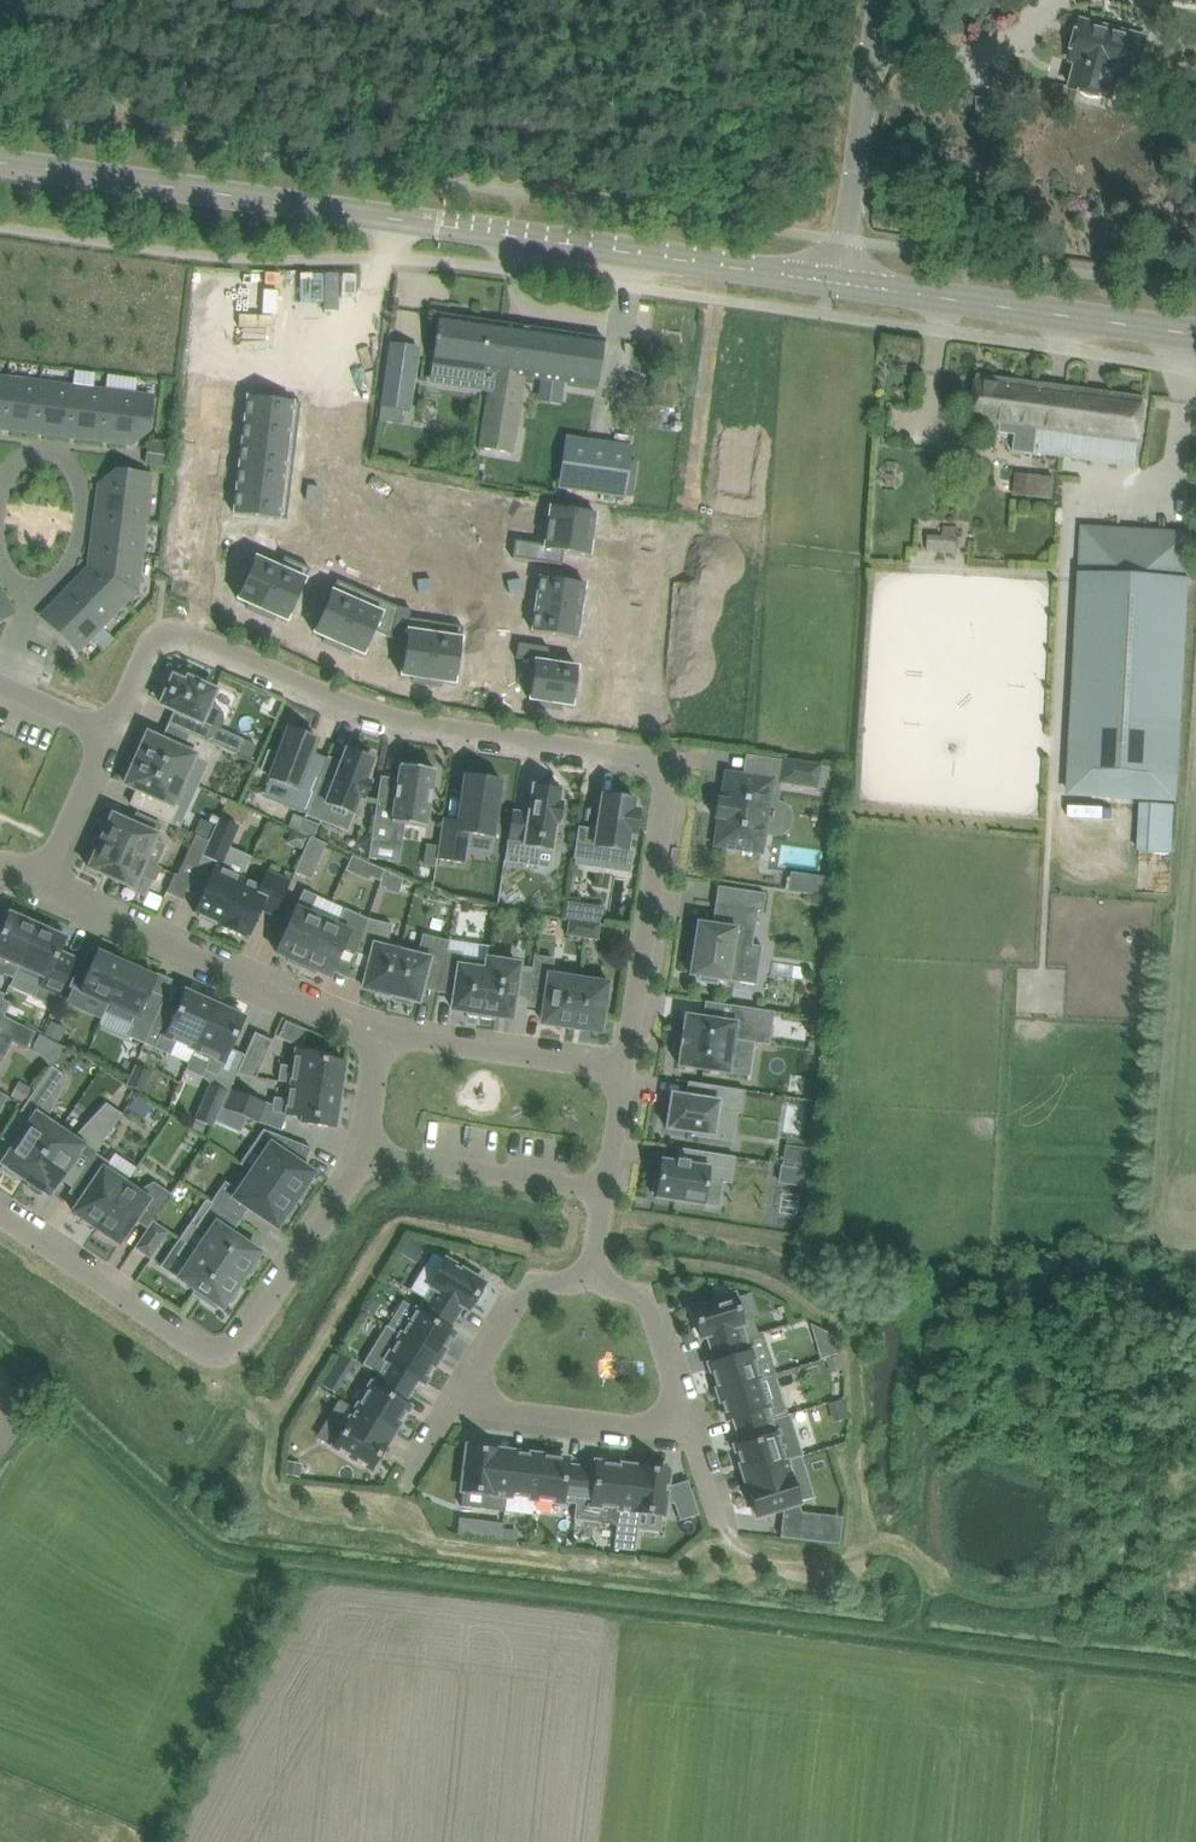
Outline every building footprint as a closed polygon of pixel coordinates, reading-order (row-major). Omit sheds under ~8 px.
[(1079,90),(1082,93),(1085,95),(1088,97),(1091,98),(1095,98),(1098,98),(1100,98),(1102,97),(1104,97),(1104,96),(1111,98),(1118,72),(1137,77),(1147,37),(1082,21),(1071,60),(1078,62),(1072,88),(1079,90)] [(439,315),(436,339),(432,363),(489,371),(487,382),(493,383),(489,403),(487,403),(480,448),(514,453),(525,377),(598,387),(605,339),(439,315)] [(403,409),(409,410),(415,374),(387,370),(381,405),(403,409)] [(1142,421),(1145,397),(978,375),(975,399),(972,421),(1010,426),(1007,446),(1136,464),(1142,421)] [(34,431),(40,383),(8,379),(2,427),(34,431)] [(34,431),(67,435),(73,387),(40,383),(34,431)] [(67,435),(99,439),(105,391),(73,387),(67,435)] [(137,412),(138,404),(139,395),(105,391),(99,439),(133,443),(133,442),(136,420),(137,412)] [(152,397),(139,395),(138,404),(151,406),(152,397)] [(248,396),(245,420),(298,427),(301,402),(248,396)] [(137,412),(150,414),(151,406),(138,404),(137,412)] [(379,421),(401,425),(403,409),(381,405),(379,421)] [(136,420),(149,422),(150,414),(137,412),(136,420)] [(136,420),(133,442),(148,430),(149,422),(136,420)] [(245,420),(242,443),(295,450),(298,427),(245,420)] [(359,424),(357,434),(372,436),(373,426),(359,424)] [(558,488),(623,499),(632,449),(567,438),(558,488)] [(145,465),(166,468),(169,445),(148,443),(145,465)] [(242,443),(240,466),(293,473),(295,450),(242,443)] [(356,447),(354,456),(369,458),(370,449),(356,447)] [(329,454),(328,464),(343,465),(344,456),(329,454)] [(240,466),(237,489),(290,496),(293,473),(240,466)] [(117,472),(102,484),(124,487),(126,473),(117,472)] [(134,474),(126,473),(124,487),(132,488),(134,474)] [(1016,473),(1014,497),(1053,500),(1055,476),(1016,473)] [(142,475),(134,474),(132,488),(140,489),(142,475)] [(140,489),(149,490),(150,476),(142,475),(140,489)] [(97,517),(145,523),(149,490),(140,489),(132,488),(124,487),(102,484),(101,484),(97,517)] [(237,489),(234,513),(287,520),(290,496),(237,489)] [(325,490),(324,500),(339,502),(340,492),(325,490)] [(324,500),(323,510),(337,511),(339,502),(324,500)] [(515,540),(513,558),(562,565),(564,551),(590,555),(596,513),(551,506),(545,545),(515,540)] [(93,550),(141,556),(145,523),(97,517),(93,550)] [(245,523),(243,537),(253,538),(255,524),(245,523)] [(928,552),(957,553),(958,526),(945,526),(944,535),(929,535),(928,552)] [(1071,793),(1175,798),(1188,545),(1084,539),(1071,793)] [(93,550),(90,568),(125,602),(136,590),(141,556),(93,550)] [(259,552),(237,599),(249,604),(247,609),(260,615),(286,557),(285,557),(282,562),(259,552)] [(318,553),(314,562),(327,568),(331,559),(318,553)] [(286,557),(260,615),(273,620),(275,616),(287,621),(311,568),(286,557)] [(331,559),(327,568),(340,574),(344,565),(331,559)] [(67,592),(101,626),(125,602),(90,568),(67,592)] [(540,577),(536,604),(582,611),(586,584),(540,577)] [(337,580),(314,633),(326,638),(324,643),(337,648),(362,591),(337,580)] [(13,613),(0,591),(0,620),(13,613)] [(362,591),(337,648),(350,654),(352,650),(364,655),(375,631),(390,638),(399,607),(362,591)] [(78,650),(101,626),(67,592),(43,617),(78,650)] [(527,602),(522,629),(532,631),(578,638),(582,611),(536,604),(527,602)] [(399,607),(390,638),(406,640),(401,676),(414,678),(413,683),(428,685),(437,623),(410,619),(412,609),(399,607)] [(465,612),(464,622),(479,624),(480,614),(465,612)] [(437,623),(428,685),(442,687),(442,682),(455,684),(464,627),(437,623)] [(519,643),(516,658),(535,661),(530,700),(541,701),(540,706),(561,709),(561,704),(572,706),(578,667),(547,662),(549,648),(519,643)] [(188,733),(217,746),(236,755),(237,753),(243,739),(220,729),(223,722),(223,721),(223,719),(223,717),(223,715),(222,713),(221,711),(218,708),(216,706),(210,703),(215,691),(208,688),(210,683),(197,677),(195,682),(188,679),(186,683),(173,677),(170,684),(166,682),(160,696),(164,698),(161,704),(186,716),(180,730),(188,733)] [(270,749),(262,771),(271,774),(269,779),(293,788),(286,806),(307,814),(324,769),(308,764),(318,739),(289,728),(280,752),(270,749)] [(139,754),(137,759),(183,780),(194,757),(209,763),(217,746),(188,733),(181,749),(148,734),(145,741),(141,739),(135,752),(139,754)] [(243,739),(237,753),(250,759),(257,745),(243,739)] [(324,769),(307,814),(322,820),(328,804),(353,814),(360,797),(364,799),(370,782),(366,781),(374,760),(347,749),(341,763),(328,758),(324,769)] [(183,780),(137,759),(126,784),(139,790),(132,806),(171,824),(179,806),(173,803),(183,780)] [(780,782),(817,787),(820,765),(784,760),(780,782)] [(400,765),(394,803),(377,800),(371,843),(395,847),(398,823),(427,827),(436,770),(400,765)] [(719,818),(715,846),(762,853),(774,779),(726,772),(722,799),(717,799),(714,818),(719,818)] [(437,859),(466,863),(470,834),(494,838),(502,780),(464,775),(457,821),(443,819),(437,859)] [(533,785),(529,814),(513,812),(505,860),(536,865),(538,848),(552,850),(556,824),(560,824),(563,802),(560,802),(562,789),(554,788),(555,784),(541,782),(541,786),(533,785)] [(636,835),(640,810),(634,809),(635,800),(630,799),(631,795),(619,793),(618,797),(602,795),(597,829),(579,827),(574,858),(608,863),(610,849),(627,851),(630,834),(636,835)] [(1090,817),(1090,806),(1069,805),(1069,816),(1090,817)] [(102,838),(101,841),(146,861),(162,825),(137,813),(133,823),(112,814),(107,825),(104,824),(98,836),(102,838)] [(294,814),(290,825),(301,830),(305,819),(305,818),(294,814)] [(216,826),(209,840),(203,855),(222,864),(239,826),(219,818),(216,826)] [(305,819),(301,830),(314,836),(319,824),(319,823),(305,818),(305,819)] [(201,819),(194,834),(196,834),(209,840),(216,826),(201,819)] [(196,834),(185,859),(198,865),(203,855),(209,840),(196,834)] [(295,872),(311,880),(327,844),(313,838),(311,837),(295,872)] [(161,868),(146,861),(101,841),(88,868),(134,889),(140,874),(155,880),(161,868)] [(198,865),(185,859),(178,875),(175,874),(166,893),(183,900),(198,865)] [(370,877),(372,874),(378,877),(382,878),(385,870),(368,862),(367,862),(361,875),(369,879),(370,877)] [(215,921),(222,924),(242,879),(215,866),(194,912),(201,915),(199,918),(214,924),(215,921)] [(382,878),(380,886),(393,889),(396,875),(385,870),(382,878)] [(791,871),(790,891),(822,892),(823,873),(791,871)] [(242,879),(222,924),(221,927),(245,938),(246,935),(250,937),(262,909),(276,915),(290,883),(266,872),(260,887),(242,879)] [(698,922),(695,939),(690,975),(701,976),(700,981),(717,983),(718,979),(740,982),(748,932),(754,933),(758,911),(763,911),(765,893),(718,886),(712,924),(698,922)] [(288,962),(302,968),(323,920),(310,914),(317,896),(304,890),(276,952),(290,958),(288,962)] [(567,900),(565,918),(569,919),(583,921),(586,903),(567,900)] [(355,956),(356,953),(368,919),(345,908),(337,926),(323,920),(302,968),(315,973),(317,970),(330,976),(342,950),(355,956)] [(20,966),(38,925),(11,913),(0,937),(0,957),(10,962),(5,974),(14,978),(19,966),(20,966)] [(389,999),(390,994),(402,947),(388,943),(392,925),(368,919),(356,953),(372,958),(364,988),(377,991),(376,995),(389,999)] [(567,935),(598,940),(601,923),(583,921),(569,919),(567,935)] [(38,925),(20,966),(43,977),(34,998),(55,1007),(77,958),(60,951),(66,938),(38,925)] [(425,971),(441,975),(442,975),(447,951),(449,941),(423,934),(419,951),(402,947),(390,994),(397,996),(396,1000),(410,1004),(411,999),(418,1001),(425,971)] [(466,1016),(480,1018),(488,960),(487,962),(462,958),(463,954),(447,951),(450,941),(449,941),(447,951),(442,975),(441,975),(438,992),(455,995),(453,1009),(467,1011),(466,1016)] [(69,987),(108,1004),(109,1004),(127,965),(98,952),(87,975),(77,970),(69,987)] [(542,1022),(571,1027),(579,975),(552,971),(554,959),(535,956),(533,969),(534,969),(529,1006),(545,1008),(542,1022)] [(513,1003),(529,1006),(534,969),(533,969),(518,967),(519,964),(488,960),(480,1018),(495,1020),(496,1015),(511,1018),(513,1003)] [(109,1004),(108,1004),(105,1012),(133,1025),(128,1036),(145,1043),(165,998),(150,991),(156,978),(127,965),(109,1004)] [(579,975),(571,1027),(600,1031),(608,980),(579,975)] [(170,1055),(177,1041),(195,1050),(215,1004),(208,1001),(209,998),(194,991),(192,994),(185,991),(166,1034),(162,1032),(154,1048),(170,1055)] [(4,1016),(11,1003),(3,999),(5,995),(0,992),(0,1014),(4,1016)] [(195,1050),(211,1057),(205,1070),(218,1076),(245,1017),(238,1014),(239,1011),(223,1004),(222,1007),(215,1004),(195,1050)] [(679,1066),(729,1073),(734,1040),(769,1045),(775,1012),(730,1005),(728,1022),(686,1016),(683,1034),(681,1033),(679,1047),(681,1048),(679,1066)] [(0,1014),(0,1053),(4,1055),(12,1041),(26,1048),(35,1032),(4,1016),(0,1014)] [(286,1020),(279,1036),(302,1046),(309,1030),(286,1020)] [(45,1034),(59,1041),(65,1028),(51,1021),(45,1034)] [(237,1074),(256,1078),(273,1040),(255,1033),(237,1074)] [(278,1081),(291,1083),(341,1090),(345,1062),(329,1059),(330,1055),(296,1050),(294,1066),(281,1064),(278,1081)] [(813,1063),(782,1058),(779,1079),(810,1084),(813,1063)] [(135,1065),(127,1085),(142,1092),(151,1072),(135,1065)] [(18,1174),(26,1180),(60,1130),(47,1121),(67,1076),(52,1066),(19,1114),(31,1122),(2,1164),(5,1165),(3,1168),(4,1171),(12,1177),(16,1177),(18,1174)] [(33,1089),(19,1082),(11,1096),(25,1104),(33,1089)] [(742,1113),(745,1090),(688,1082),(686,1096),(672,1094),(666,1128),(692,1132),(692,1136),(714,1139),(718,1110),(742,1113)] [(341,1090),(291,1083),(289,1099),(274,1097),(272,1112),(302,1117),(302,1122),(335,1128),(336,1119),(336,1118),(340,1119),(343,1100),(339,1099),(341,1090)] [(211,1084),(196,1119),(197,1120),(207,1124),(213,1127),(229,1092),(211,1084)] [(225,1109),(258,1122),(265,1104),(232,1091),(225,1109)] [(136,1096),(128,1108),(144,1119),(152,1107),(136,1096)] [(78,1154),(90,1162),(95,1154),(122,1114),(107,1103),(73,1139),(60,1130),(26,1180),(34,1185),(32,1188),(33,1191),(42,1197),(45,1197),(47,1194),(49,1196),(78,1154)] [(197,1120),(193,1128),(203,1133),(207,1124),(197,1120)] [(265,1152),(252,1172),(295,1201),(297,1198),(301,1201),(310,1188),(306,1185),(314,1173),(304,1166),(311,1148),(264,1129),(254,1144),(265,1152)] [(660,1171),(659,1176),(655,1175),(652,1193),(657,1194),(656,1198),(704,1205),(708,1180),(731,1184),(735,1157),(678,1148),(676,1163),(666,1161),(661,1160),(660,1171)] [(787,1148),(784,1164),(805,1167),(807,1151),(787,1148)] [(73,1212),(97,1228),(126,1184),(104,1169),(109,1163),(95,1154),(90,1162),(69,1192),(81,1200),(73,1212)] [(784,1167),(782,1183),(805,1186),(807,1170),(784,1167)] [(295,1201),(252,1172),(239,1191),(225,1181),(211,1202),(212,1203),(240,1222),(249,1208),(277,1228),(284,1217),(288,1220),(297,1207),(293,1204),(295,1201)] [(136,1220),(148,1228),(153,1221),(171,1195),(154,1184),(139,1192),(126,1184),(97,1228),(98,1229),(98,1232),(107,1238),(110,1237),(120,1244),(136,1220)] [(198,1225),(207,1237),(197,1251),(241,1281),(246,1274),(250,1277),(259,1263),(255,1260),(260,1253),(232,1234),(240,1222),(212,1203),(198,1225)] [(153,1221),(148,1228),(135,1248),(151,1259),(169,1232),(153,1221)] [(417,1262),(426,1248),(410,1238),(401,1252),(417,1262)] [(179,1278),(208,1298),(205,1302),(216,1309),(219,1305),(223,1308),(227,1301),(231,1304),(240,1290),(236,1288),(241,1281),(197,1251),(185,1243),(177,1255),(189,1263),(179,1278)] [(447,1261),(424,1298),(441,1308),(456,1316),(463,1304),(469,1308),(473,1302),(476,1304),(483,1291),(480,1289),(484,1283),(480,1281),(482,1278),(470,1270),(468,1273),(447,1261)] [(708,1334),(713,1349),(729,1344),(747,1338),(734,1296),(693,1309),(701,1337),(708,1334)] [(424,1298),(402,1335),(439,1358),(454,1333),(448,1330),(456,1316),(441,1308),(424,1298)] [(372,1299),(364,1312),(372,1317),(380,1304),(372,1299)] [(832,1334),(813,1325),(818,1342),(833,1338),(832,1334)] [(402,1335),(379,1372),(410,1391),(418,1378),(424,1382),(439,1358),(402,1335)] [(710,1365),(719,1392),(760,1379),(747,1338),(729,1344),(713,1349),(717,1362),(710,1365)] [(824,1358),(825,1358),(838,1354),(834,1344),(833,1341),(819,1346),(824,1358)] [(342,1352),(335,1364),(345,1370),(352,1358),(342,1352)] [(838,1354),(825,1358),(827,1365),(834,1368),(842,1366),(838,1354)] [(379,1372),(357,1409),(388,1428),(394,1432),(409,1407),(403,1403),(410,1391),(379,1372)] [(734,1417),(738,1431),(773,1420),(760,1379),(719,1392),(727,1419),(734,1417)] [(388,1428),(357,1409),(334,1446),(371,1469),(394,1432),(388,1428)] [(736,1447),(745,1475),(752,1473),(751,1472),(786,1461),(773,1420),(738,1431),(743,1445),(736,1447)] [(506,1511),(508,1495),(507,1495),(510,1465),(511,1452),(469,1447),(468,1451),(465,1451),(463,1465),(466,1466),(461,1506),(506,1511)] [(508,1495),(533,1498),(538,1455),(511,1452),(510,1465),(507,1495),(508,1495)] [(574,1520),(575,1520),(581,1468),(567,1466),(568,1459),(538,1455),(533,1498),(576,1504),(574,1520)] [(285,1474),(299,1477),(301,1463),(287,1461),(285,1474)] [(802,1511),(786,1461),(751,1472),(752,1473),(745,1475),(758,1516),(788,1506),(790,1512),(790,1513),(788,1513),(785,1536),(837,1543),(840,1515),(802,1511)] [(603,1507),(619,1509),(620,1509),(624,1473),(625,1473),(626,1466),(597,1462),(596,1470),(581,1468),(575,1520),(601,1523),(603,1507)] [(620,1509),(619,1509),(614,1548),(635,1551),(637,1534),(631,1533),(633,1511),(663,1514),(665,1502),(667,1485),(669,1471),(661,1470),(662,1467),(647,1465),(647,1468),(626,1466),(625,1473),(624,1473),(620,1509)] [(667,1485),(665,1502),(675,1504),(680,1521),(699,1515),(688,1480),(672,1486),(667,1485)] [(492,1522),(490,1538),(502,1540),(502,1539),(504,1529),(504,1523),(492,1522)] [(502,1539),(502,1540),(513,1541),(514,1530),(504,1529),(502,1539)]
